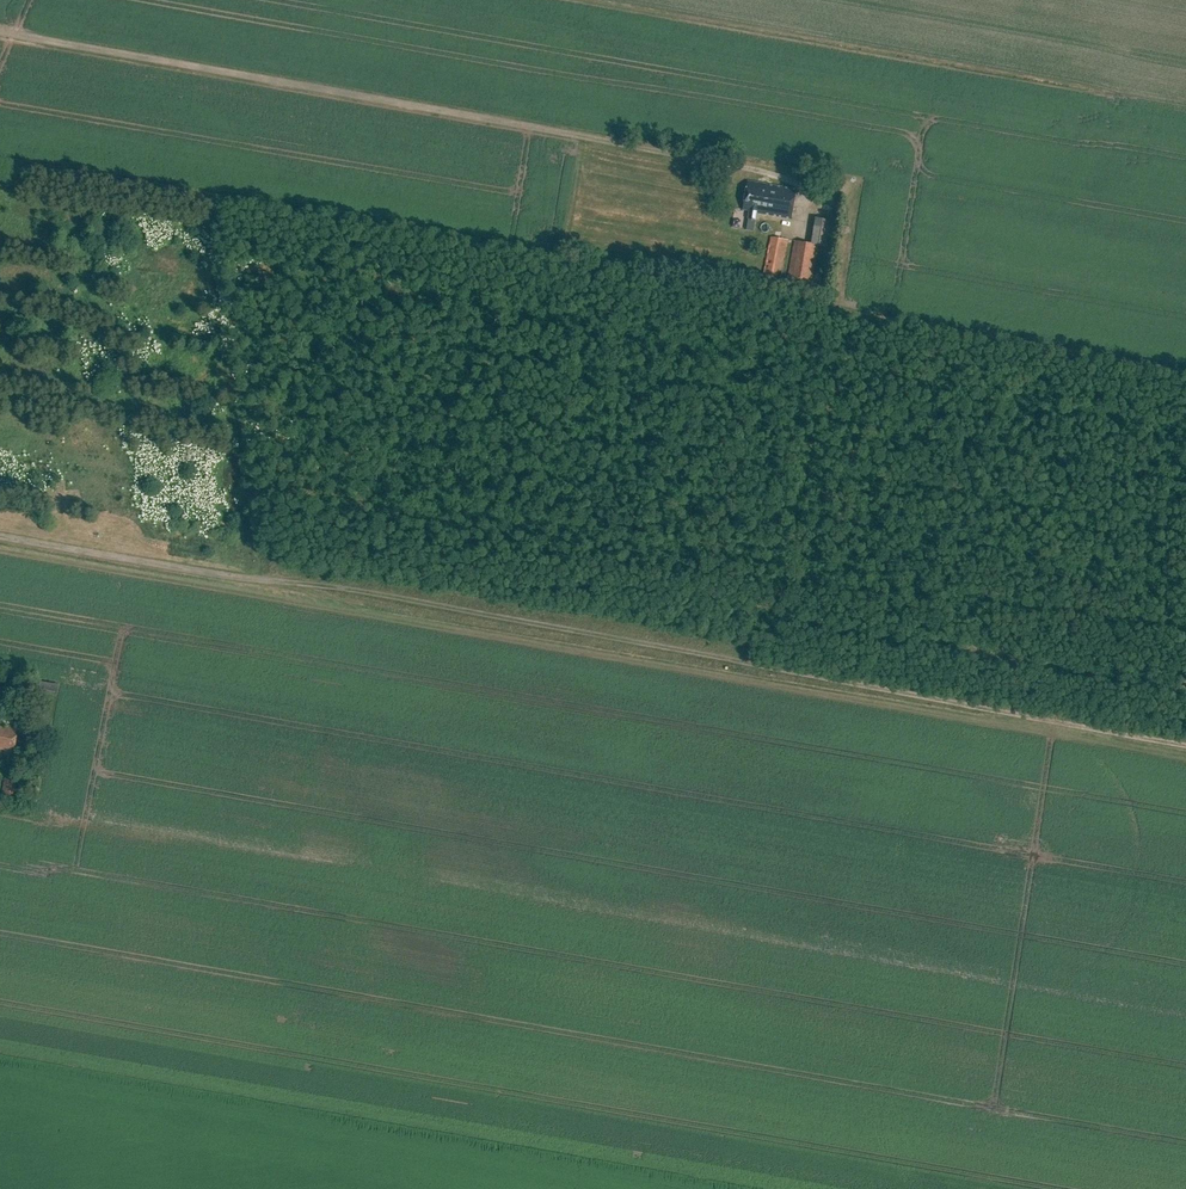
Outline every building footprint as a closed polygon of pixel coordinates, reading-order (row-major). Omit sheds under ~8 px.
[(748,210),(746,218),(756,220),(757,212),(791,218),(796,188),(747,180),(742,209),(748,210)] [(763,279),(780,282),(788,240),(771,237),(763,279)] [(811,285),(819,246),(810,244),(795,241),(787,280),(811,285)] [(42,680),(40,688),(52,690),(54,682),(42,680)] [(4,748),(3,753),(12,755),(16,728),(0,725),(0,748),(4,748)]
